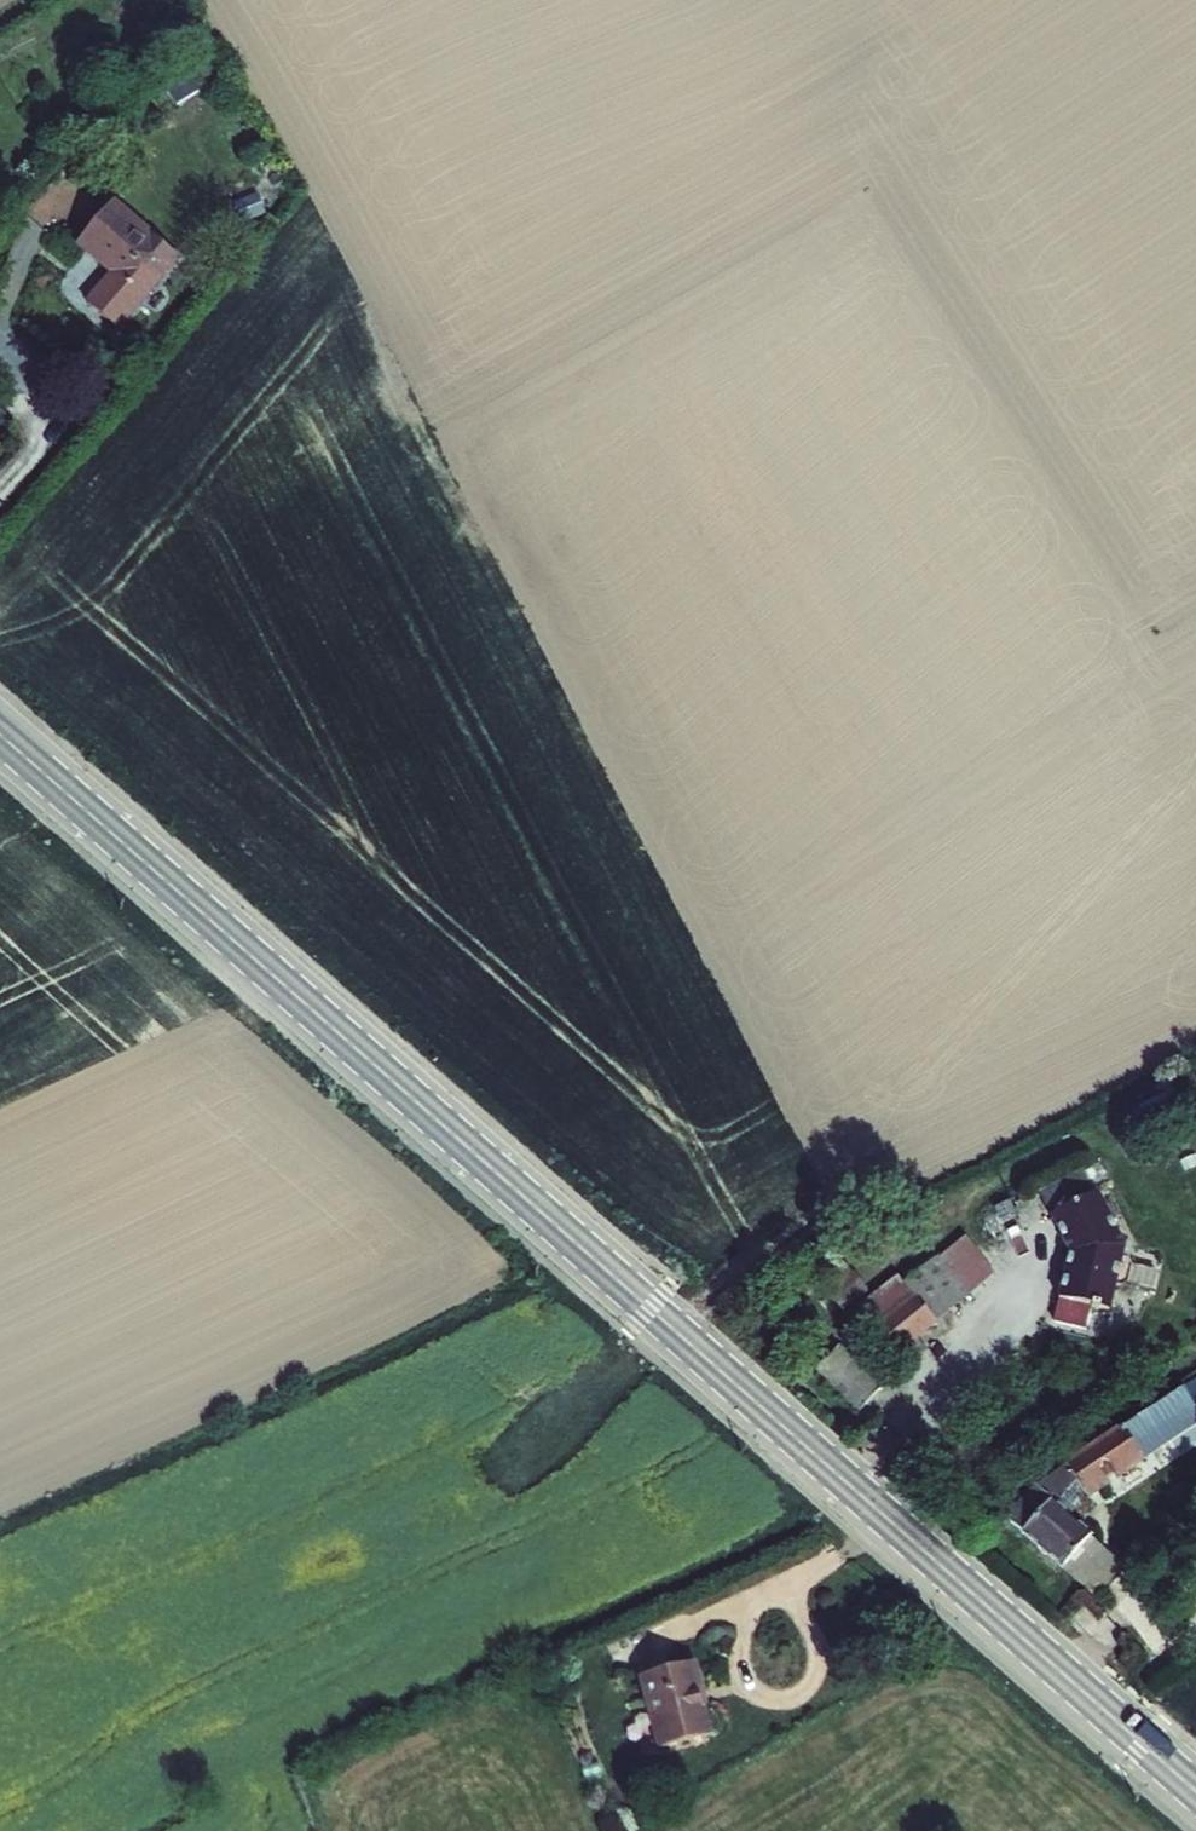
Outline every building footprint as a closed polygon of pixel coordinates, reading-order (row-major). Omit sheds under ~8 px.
[(108,215),(71,255),(106,287),(81,314),(110,341),(171,273),(108,215)] [(1089,1231),(1086,1233),(1093,1249),(1097,1247),(1089,1231)] [(1079,1346),(1096,1351),(1103,1326),(1110,1327),(1116,1324),(1121,1307),(1118,1300),(1111,1298),(1114,1287),(1097,1247),(1093,1249),(1086,1233),(1043,1253),(1059,1291),(1041,1357),(1073,1366),(1079,1346)] [(956,1326),(926,1283),(892,1308),(905,1326),(865,1357),(883,1381),(956,1326)] [(1195,1445),(1195,1419),(1187,1406),(1043,1500),(1010,1533),(1059,1580),(1090,1551),(1071,1533),(1061,1521),(1080,1509),(1087,1517),(1195,1445)] [(1071,1533),(1087,1517),(1080,1509),(1061,1521),(1071,1533)] [(643,1691),(663,1763),(713,1750),(705,1722),(708,1721),(696,1676),(643,1691)]
